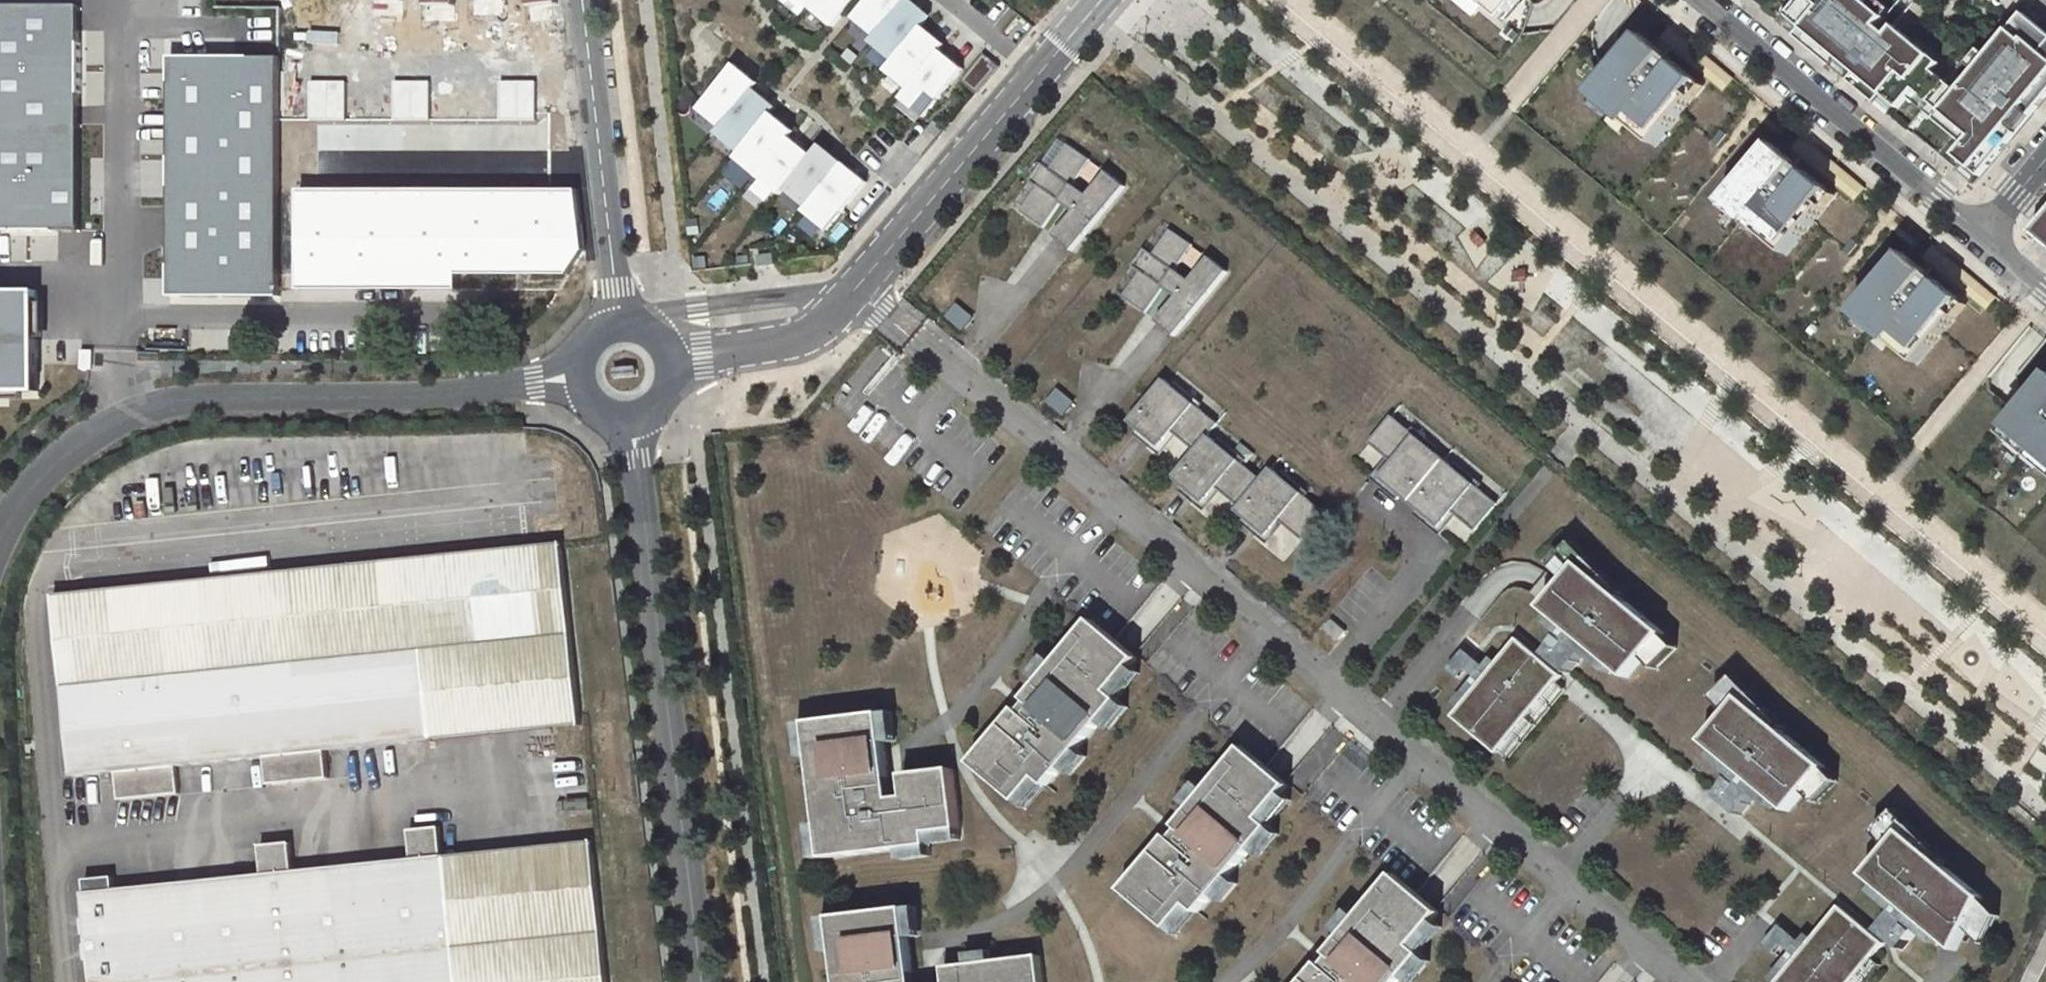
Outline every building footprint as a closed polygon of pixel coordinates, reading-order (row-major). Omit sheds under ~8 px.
[(526,8),(556,4),(556,0),(525,0),(526,8)] [(810,9),(817,0),(800,0),(810,9)] [(833,27),(856,0),(817,0),(810,9),(833,27)] [(904,3),(907,0),(869,0),(854,18),(876,37),(904,3)] [(927,22),(931,16),(912,0),(907,0),(904,3),(927,22)] [(1503,19),(1520,0),(1480,0),(1503,19)] [(1866,0),(1801,0),(1789,16),(1813,36),(1807,44),(1832,66),(1839,58),(1868,81),(1861,89),(1878,104),(1885,96),(1900,109),(1910,98),(1916,90),(1943,112),(1936,120),(1966,145),(1957,156),(1967,165),(1982,177),(2017,134),(2009,127),(2029,103),(2037,110),(2045,99),(2045,55),(2044,53),(2045,50),(2045,32),(2038,25),(2011,57),(1997,45),(1988,55),(1976,70),(1959,91),(1935,71),(1942,62),(1897,26),(1890,34),(1879,26),(1887,17),(1871,4),(1866,0)] [(1887,17),(1893,9),(1882,0),(1875,0),(1871,4),(1887,17)] [(90,230),(90,2),(0,2),(0,230),(90,230)] [(872,43),(894,61),(918,32),(923,27),(927,22),(904,3),(876,37),(872,43)] [(2024,13),(1997,45),(2011,57),(2038,25),(2024,13)] [(1782,24),(1807,44),(1813,36),(1789,16),(1782,24)] [(923,27),(918,32),(941,51),(945,45),(923,27)] [(1671,27),(1661,40),(1723,92),(1734,79),(1671,27)] [(908,90),(941,51),(918,32),(894,61),(886,71),(908,90)] [(1688,93),(1698,81),(1641,34),(1616,64),(1596,87),(1632,117),(1627,123),(1653,145),(1693,98),(1688,93)] [(1976,70),(1988,55),(1980,49),(1968,64),(1976,70)] [(908,90),(901,99),(924,117),(964,69),(941,51),(908,90)] [(178,57),(177,296),(288,296),(289,57),(178,57)] [(1868,81),(1839,58),(1832,66),(1861,89),(1868,81)] [(978,89),(1000,69),(990,59),(968,78),(978,89)] [(732,70),(755,89),(760,83),(737,64),(732,70)] [(699,109),(722,128),(755,89),(732,70),(699,109)] [(1698,81),(1688,93),(1693,98),(1703,86),(1698,81)] [(1591,93),(1627,123),(1632,117),(1596,87),(1591,93)] [(741,152),(768,119),(773,113),(778,107),(755,89),(722,128),(718,133),(741,152)] [(1916,90),(1910,98),(1936,120),(1943,112),(1916,90)] [(1885,96),(1878,104),(1894,117),(1900,109),(1885,96)] [(2009,127),(2017,134),(2037,110),(2029,103),(2009,127)] [(768,119),(791,137),(795,132),(773,113),(768,119)] [(736,158),(758,176),(791,137),(768,119),(741,152),(736,158)] [(785,190),(813,156),(791,137),(758,176),(781,195),(785,190)] [(1086,157),(1063,141),(1046,167),(1038,161),(1026,179),(1035,184),(1018,209),(1041,225),(1058,199),(1071,208),(1052,234),(1069,250),(1122,185),(1105,169),(1084,193),(1070,182),(1086,157)] [(1785,254),(1825,207),(1820,202),(1830,190),(1773,143),(1728,196),(1743,209),(1738,215),(1747,222),(1752,216),(1763,226),(1758,232),(1785,254)] [(818,150),(840,169),(845,164),(822,145),(818,150)] [(785,190),(808,208),(840,169),(818,150),(813,156),(785,190)] [(805,212),(827,230),(867,182),(845,164),(840,169),(808,208),(805,212)] [(1975,184),(1982,177),(1967,165),(1960,172),(1975,184)] [(572,277),(571,182),(304,184),(305,279),(572,277)] [(1835,195),(1830,190),(1820,202),(1825,207),(1835,195)] [(1743,209),(1728,196),(1723,202),(1738,215),(1743,209)] [(1752,216),(1747,222),(1758,232),(1763,226),(1752,216)] [(2045,244),(2045,217),(2033,233),(2045,244)] [(1191,241),(1168,224),(1151,249),(1142,244),(1130,261),(1138,267),(1121,292),(1144,307),(1161,282),(1175,292),(1155,318),(1172,333),(1226,270),(1209,254),(1187,277),(1174,265),(1191,241)] [(1917,364),(1957,316),(1951,312),(1961,300),(1904,252),(1860,306),(1895,335),(1890,341),(1917,364)] [(758,255),(759,266),(774,264),(773,253),(758,255)] [(0,298),(0,397),(32,397),(29,297),(0,298)] [(1967,304),(1961,300),(1951,312),(1957,316),(1967,304)] [(946,318),(967,331),(977,315),(956,302),(946,318)] [(1895,335),(1860,306),(1855,312),(1890,341),(1895,335)] [(638,368),(613,370),(613,380),(639,378),(638,368)] [(1214,422),(1163,377),(1125,419),(1135,428),(1133,431),(1158,453),(1174,433),(1191,448),(1204,434),(1214,422)] [(2001,432),(2045,471),(2045,377),(2001,432)] [(1059,386),(1047,402),(1066,417),(1078,401),(1059,386)] [(1492,502),(1388,414),(1366,441),(1388,460),(1375,475),(1435,524),(1448,509),(1469,528),(1492,502)] [(1256,478),(1204,434),(1191,448),(1167,476),(1178,484),(1175,488),(1199,510),(1215,489),(1232,505),(1256,478)] [(1319,510),(1268,464),(1256,478),(1232,505),(1231,507),(1241,514),(1238,519),(1263,541),(1279,521),(1296,536),(1319,510)] [(559,542),(54,594),(73,776),(116,771),(177,764),(266,756),(325,749),(578,723),(559,542)] [(1659,634),(1574,565),(1538,606),(1622,675),(1659,634)] [(1015,707),(969,762),(1015,801),(1036,776),(1045,784),(1118,699),(1107,690),(1134,657),(1089,619),(1022,700),(1026,703),(1019,710),(1015,707)] [(1554,684),(1506,648),(1451,713),(1499,749),(1554,684)] [(699,690),(707,689),(706,679),(697,680),(697,681),(699,690)] [(1818,768),(1734,698),(1697,738),(1781,809),(1818,768)] [(890,799),(878,714),(807,722),(823,857),(927,842),(925,831),(957,826),(949,768),(902,775),(905,797),(890,799)] [(1166,833),(1120,888),(1165,927),(1186,902),(1195,910),(1268,826),(1258,817),(1286,785),(1241,746),(1172,826),(1176,829),(1170,837),(1166,833)] [(266,756),(269,783),(328,776),(325,749),(266,756)] [(177,764),(116,771),(119,798),(180,793),(177,764)] [(411,859),(441,857),(438,826),(408,831),(411,859)] [(1860,872),(1951,946),(1976,895),(1894,829),(1860,872)] [(85,893),(94,981),(605,981),(591,841),(441,857),(411,859),(293,872),(264,875),(116,890),(85,893)] [(264,875),(293,872),(290,842),(261,845),(264,875)] [(1298,981),(1394,981),(1419,953),(1408,944),(1435,911),(1390,873),(1322,953),(1326,957),(1319,964),(1316,961),(1298,981)] [(114,875),(83,878),(85,893),(116,890),(114,875)] [(902,908),(831,917),(839,981),(912,981),(902,908)] [(1772,981),(1843,981),(1875,943),(1832,908),(1772,981)] [(1038,955),(927,969),(929,981),(1042,981),(1038,955)]
